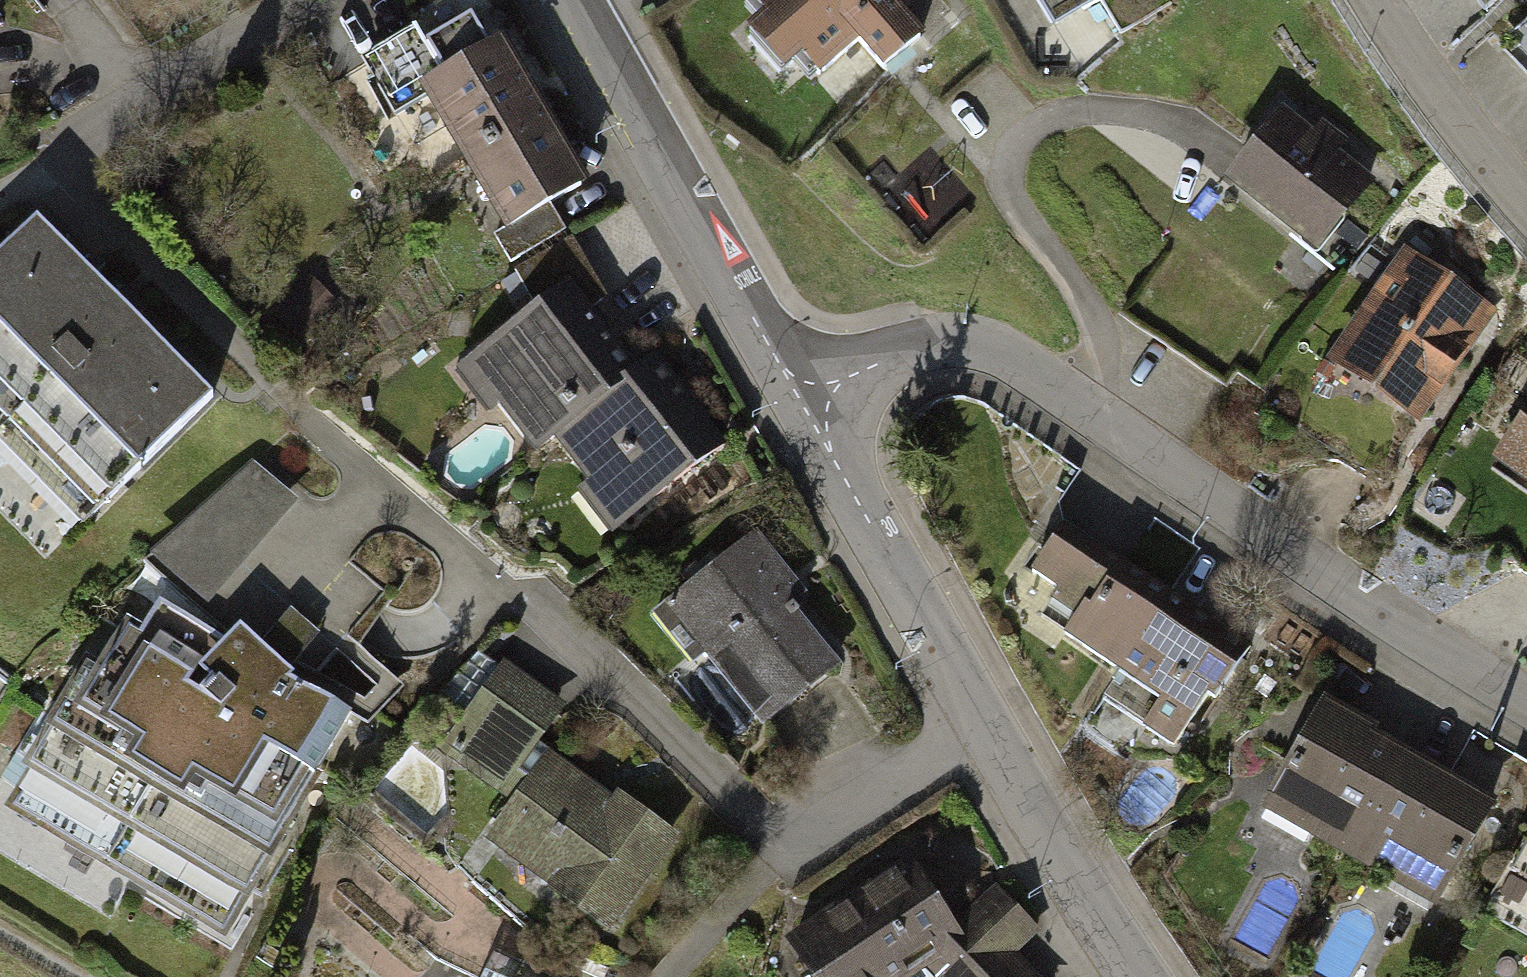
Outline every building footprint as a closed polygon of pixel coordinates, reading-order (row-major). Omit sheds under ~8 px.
[(758,13),(739,30),(775,71),(796,52),(812,70),(852,36),(876,64),(918,28),(896,4),(900,0),(746,0),(758,13)] [(1052,31),(1107,0),(1035,0),(1052,31)] [(1486,16),(1502,0),(1475,0),(1486,16)] [(393,111),(421,94),(414,83),(484,41),(467,12),(421,39),(411,22),(358,54),(393,111)] [(1504,46),(1526,69),(1526,22),(1504,46)] [(421,94),(503,226),(547,202),(584,179),(558,132),(500,31),(484,41),(414,83),(421,94)] [(1381,186),(1285,111),(1228,184),(1324,258),(1381,186)] [(562,228),(547,202),(503,226),(493,232),(508,259),(562,228)] [(33,210),(0,244),(0,445),(83,525),(216,389),(33,210)] [(514,268),(533,301),(567,275),(591,307),(605,292),(570,235),(514,268)] [(1501,310),(1405,250),(1333,363),(1429,424),(1501,310)] [(591,307),(567,275),(533,301),(451,362),(483,405),(493,398),(534,452),(553,436),(584,476),(573,487),(605,528),(719,440),(653,352),(635,365),(591,307)] [(353,314),(317,279),(281,316),(317,351),(353,314)] [(1494,464),(1526,486),(1526,414),(1494,464)] [(254,460),(143,557),(201,608),(297,497),(254,460)] [(794,598),(806,588),(760,527),(662,602),(758,729),(844,664),(794,598)] [(1180,746),(1244,649),(1200,621),(1119,568),(1059,528),(1027,577),(1083,614),(1066,641),(1115,673),(1101,694),(1180,746)] [(0,784),(0,855),(109,916),(133,880),(224,937),(352,709),(290,674),(294,668),(290,665),(296,658),(364,697),(375,683),(293,607),(262,639),(239,619),(224,639),(160,596),(142,624),(126,614),(97,660),(86,654),(56,702),(48,698),(0,784)] [(564,701),(500,657),(436,749),(512,802),(485,837),(611,929),(680,833),(619,785),(616,795),(538,739),(564,701)] [(1366,728),(1326,707),(1270,810),(1443,903),(1499,800),(1444,770),(1366,728)] [(915,857),(787,939),(814,976),(909,976),(922,965),(933,976),(1031,976),(1017,963),(1042,932),(999,883),(961,917),(915,857)] [(498,944),(482,976),(569,976),(498,944)]
